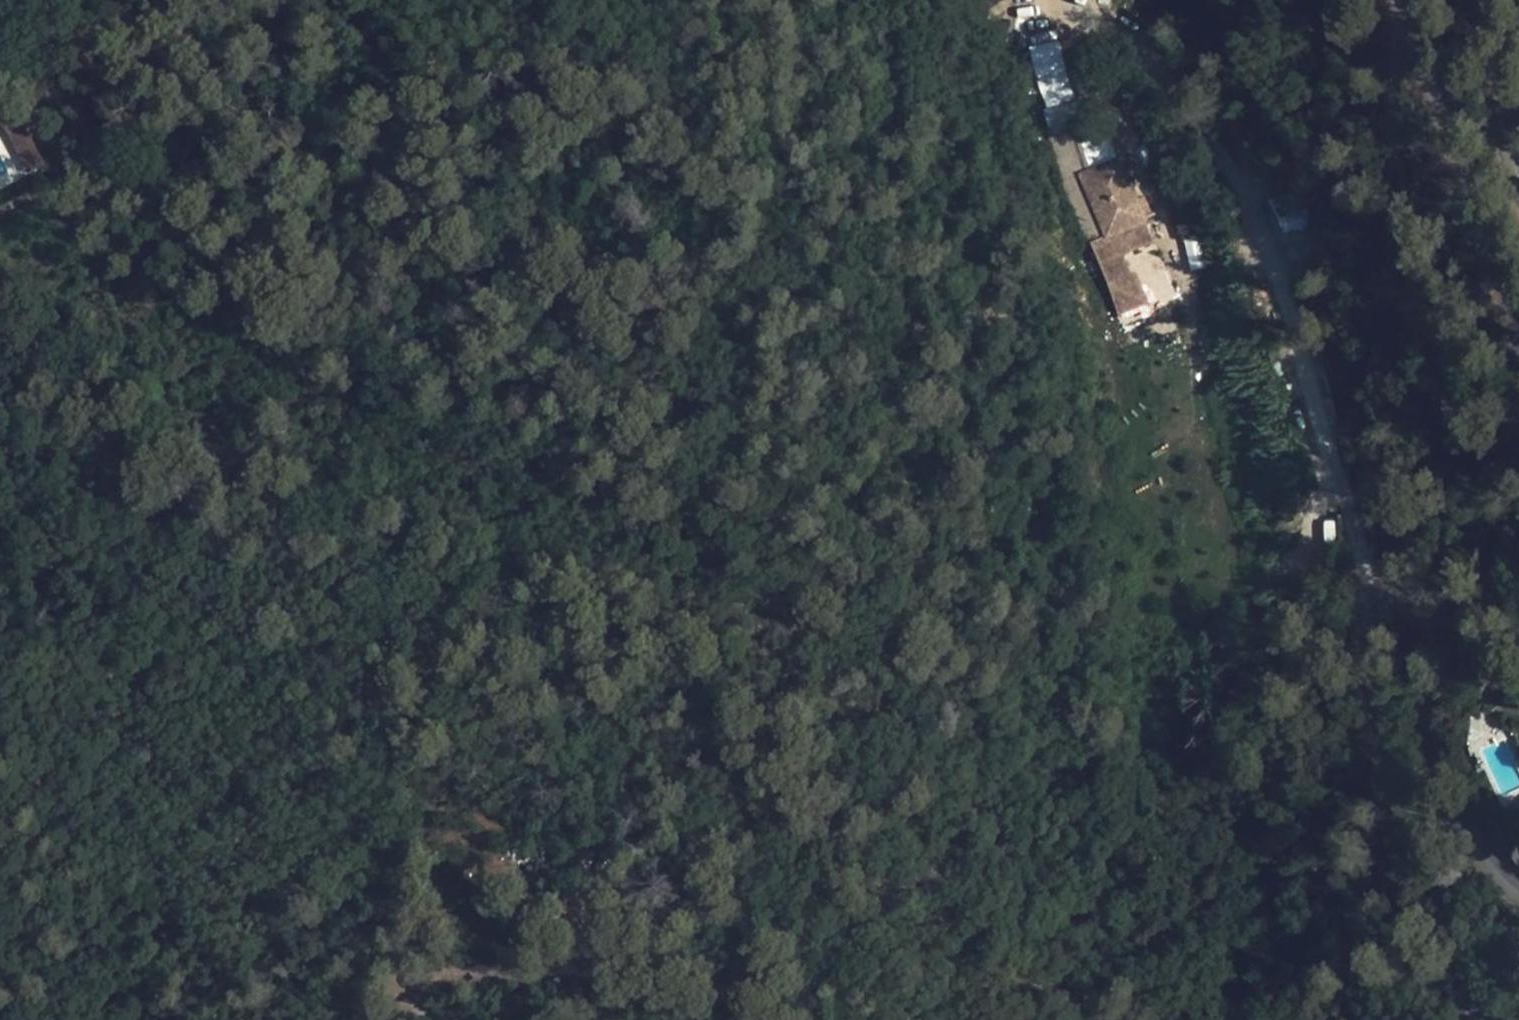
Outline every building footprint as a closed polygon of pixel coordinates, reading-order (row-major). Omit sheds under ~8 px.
[(1050,120),(1078,111),(1055,39),(1027,47),(1050,120)] [(25,150),(35,145),(21,119),(4,127),(28,173),(35,170),(25,150)] [(1049,131),(1064,181),(1085,173),(1069,122),(1049,131)] [(45,164),(35,145),(25,150),(35,170),(45,164)] [(1099,263),(1122,253),(1152,241),(1118,159),(1085,173),(1064,181),(1089,243),(1091,242),(1099,263)] [(1159,182),(1183,242),(1202,234),(1177,174),(1159,182)] [(1107,286),(1131,275),(1122,253),(1099,263),(1107,286)] [(1131,275),(1107,286),(1118,314),(1141,305),(1131,275)]
